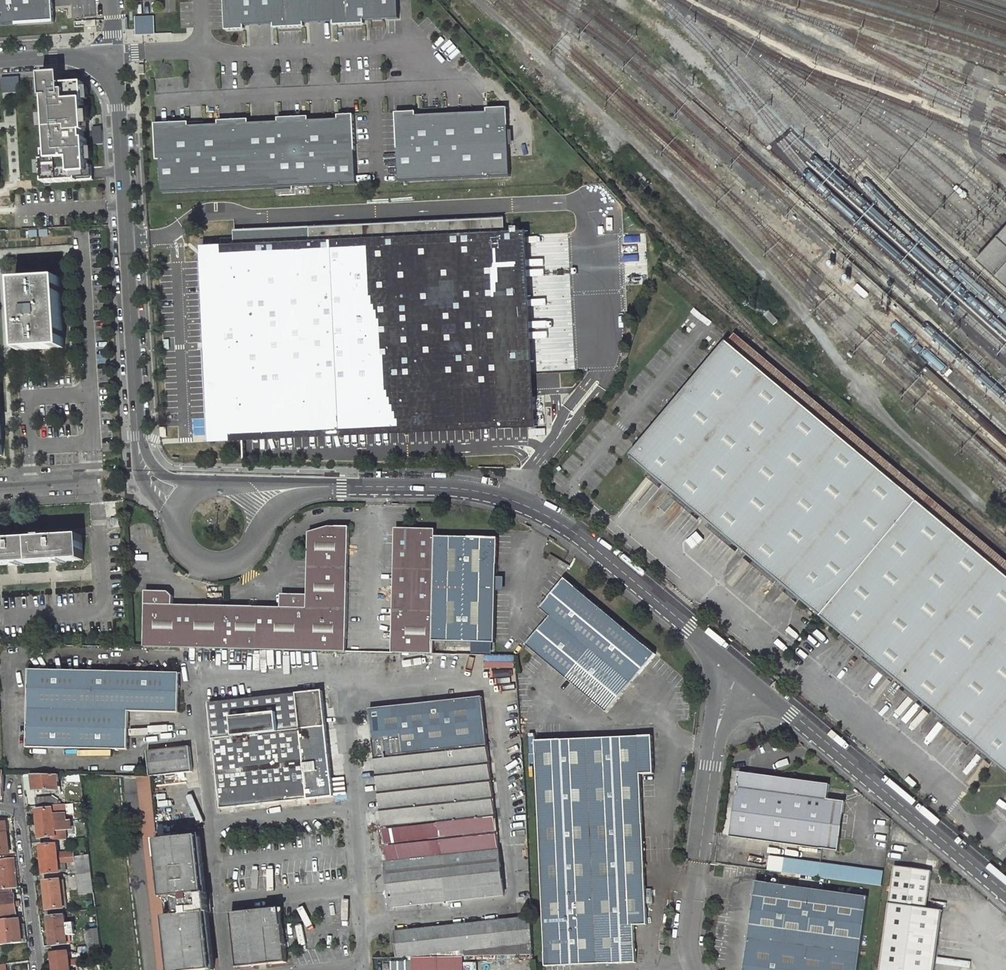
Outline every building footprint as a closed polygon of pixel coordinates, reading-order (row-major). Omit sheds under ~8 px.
[(56,21),(55,0),(0,0),(0,25),(56,21)] [(399,19),(398,0),(224,0),(225,30),(244,29),(244,26),(274,24),(274,28),(304,27),(304,23),(334,22),(334,25),(364,24),(364,20),(399,19)] [(156,17),(138,17),(138,35),(157,34),(156,17)] [(72,80),(52,81),(58,167),(46,168),(48,192),(100,188),(93,89),(72,90),(72,80)] [(397,113),(400,182),(511,177),(508,108),(488,109),(488,113),(417,116),(417,112),(397,113)] [(161,160),(163,192),(357,183),(354,115),(339,115),(340,120),(310,121),(309,117),(279,118),(279,122),(250,124),(250,120),(219,121),(220,125),(190,126),(189,122),(156,124),(158,160),(161,160)] [(507,219),(306,229),(307,244),(236,247),(236,256),(210,257),(214,339),(206,339),(206,348),(215,348),(217,397),(243,395),(245,430),(531,416),(522,233),(508,234),(507,219)] [(1005,290),(1005,223),(1001,229),(990,241),(981,252),(973,261),(1005,290)] [(245,438),(538,424),(529,233),(522,233),(531,416),(245,430),(245,438)] [(210,257),(236,256),(236,247),(202,248),(206,339),(214,339),(210,257)] [(198,262),(185,262),(187,287),(199,286),(198,262)] [(61,346),(57,276),(13,278),(17,348),(61,346)] [(736,328),(728,338),(1005,572),(1005,555),(736,328)] [(728,338),(632,450),(652,467),(667,479),(673,484),(703,510),(711,517),(742,543),(749,549),(780,575),(788,582),(803,594),(845,630),(860,643),(868,650),(898,675),(906,682),(936,708),(944,714),(975,740),(981,746),(996,758),(1005,767),(1005,572),(728,338)] [(243,395),(217,397),(215,348),(206,348),(211,440),(245,438),(245,430),(243,395)] [(652,467),(648,471),(663,483),(667,479),(652,467)] [(673,484),(670,488),(700,514),(703,510),(673,484)] [(711,517),(708,521),(738,547),(742,543),(711,517)] [(147,606),(146,648),(348,651),(348,638),(349,638),(350,582),(349,582),(350,554),(350,555),(350,527),(337,527),(330,527),(310,532),(309,595),(283,594),(282,608),(255,607),(201,606),(174,606),(174,597),(170,593),(146,592),(146,606),(147,606)] [(436,535),(437,529),(405,529),(396,537),(395,610),(394,610),(394,639),(394,652),(434,653),(434,642),(436,535)] [(497,643),(498,594),(498,556),(499,537),(436,535),(434,642),(446,642),(472,642),(497,643)] [(82,559),(81,536),(0,541),(0,565),(82,559)] [(749,549),(746,553),(776,579),(780,575),(749,549)] [(568,567),(551,553),(547,558),(564,572),(568,567)] [(526,643),(566,677),(597,701),(607,710),(655,651),(564,577),(535,613),(536,619),(542,624),(526,643)] [(788,582),(784,585),(799,598),(803,594),(788,582)] [(841,634),(857,647),(860,643),(845,630),(841,634)] [(865,654),(895,679),(898,675),(868,650),(865,654)] [(181,673),(31,670),(29,748),(129,751),(130,712),(181,713),(181,673)] [(906,682),(903,686),(933,712),(936,708),(906,682)] [(222,810),(335,798),(324,692),(211,703),(222,810)] [(372,709),(392,906),(505,895),(484,697),(372,709)] [(944,714),(941,718),(972,744),(975,740),(944,714)] [(651,735),(558,738),(538,739),(546,964),(638,960),(637,921),(648,920),(643,772),(657,771),(656,739),(651,735)] [(981,746),(978,750),(993,762),(996,758),(981,746)] [(152,775),(193,772),(191,747),(149,751),(152,775)] [(731,836),(840,852),(847,802),(829,800),(832,785),(741,771),(731,836)] [(34,775),(35,788),(59,789),(58,778),(65,778),(65,775),(34,775)] [(160,969),(174,969),(159,841),(152,775),(138,776),(160,969)] [(44,805),(62,803),(62,800),(58,800),(52,795),(36,797),(38,805),(44,805)] [(39,823),(67,821),(66,816),(64,803),(62,803),(44,805),(44,809),(38,810),(39,823)] [(52,841),(67,839),(66,830),(72,829),(71,820),(67,821),(39,823),(41,838),(52,837),(52,841)] [(10,852),(6,822),(0,822),(0,853),(10,852)] [(174,969),(216,969),(209,913),(212,913),(210,894),(207,894),(201,837),(159,841),(174,969)] [(843,845),(842,847),(843,848),(844,850),(846,853),(849,854),(852,854),(854,853),(855,851),(856,849),(857,846),(855,842),(854,841),(852,840),(849,840),(846,840),(844,842),(843,845)] [(57,844),(42,846),(44,859),(66,857),(65,852),(58,852),(57,844)] [(79,874),(92,873),(90,854),(77,856),(79,874)] [(14,855),(0,857),(0,871),(2,889),(17,888),(14,855)] [(768,869),(884,884),(885,872),(770,856),(768,869)] [(45,874),(60,872),(59,864),(67,863),(66,857),(44,859),(45,874)] [(897,865),(883,969),(932,969),(941,909),(929,907),(933,870),(897,865)] [(61,880),(46,882),(47,896),(70,893),(70,888),(62,889),(61,880)] [(870,897),(756,881),(744,969),(745,969),(859,969),(870,897)] [(19,913),(16,894),(14,894),(14,888),(0,890),(0,915),(19,913)] [(70,893),(47,896),(48,902),(50,902),(64,904),(63,899),(71,898),(70,893)] [(67,914),(51,916),(53,931),(69,929),(68,924),(67,914)] [(283,914),(233,919),(239,968),(288,963),(283,914)] [(464,955),(534,953),(533,916),(394,930),(397,956),(415,956),(464,955)] [(1,920),(4,945),(24,942),(22,924),(22,919),(11,920),(11,919),(1,920)] [(53,931),(54,945),(70,944),(69,935),(69,929),(53,931)] [(87,945),(103,944),(101,930),(85,932),(87,945)] [(88,953),(104,952),(103,944),(87,945),(88,953)] [(71,952),(55,953),(57,967),(73,965),(72,960),(71,952)] [(415,956),(414,959),(392,959),(392,969),(464,969),(464,955),(415,956)]
